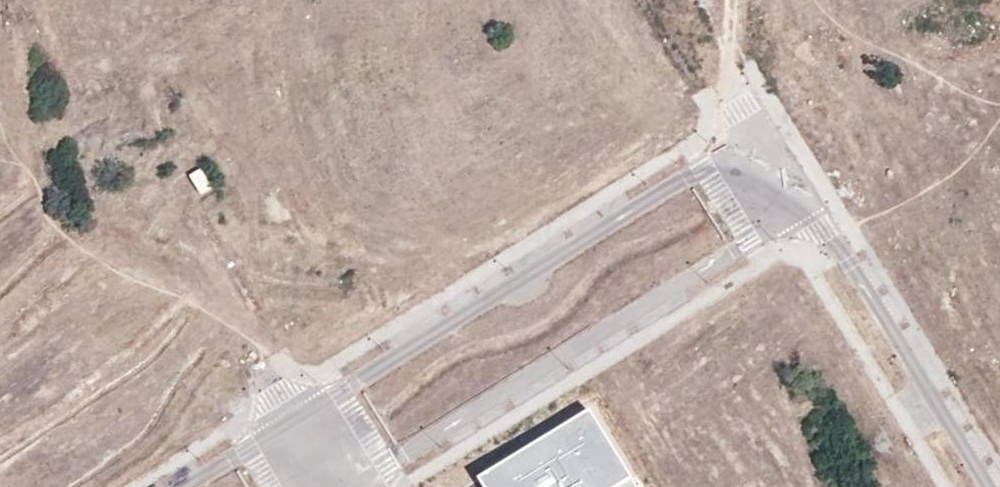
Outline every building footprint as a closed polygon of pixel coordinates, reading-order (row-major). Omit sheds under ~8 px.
[(201,167),(190,174),(201,193),(213,186),(201,167)] [(588,408),(477,476),(484,486),(637,486),(588,408)]
